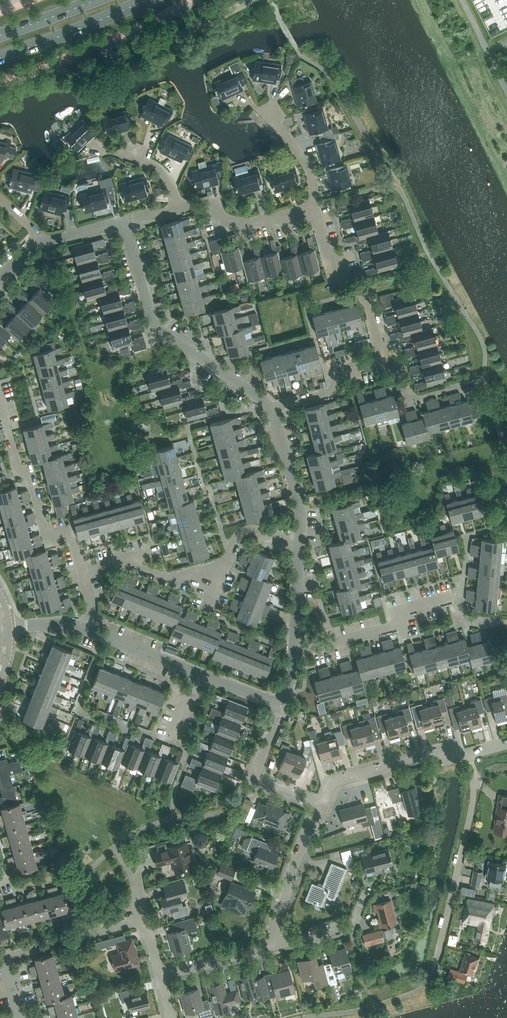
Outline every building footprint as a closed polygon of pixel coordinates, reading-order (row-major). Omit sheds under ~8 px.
[(229,76),(214,83),(221,99),(236,92),(236,93),(243,90),(241,86),(244,85),(244,84),(247,82),(237,60),(228,65),(232,73),(228,75),(229,76)] [(279,80),(281,64),(271,63),(271,64),(255,62),(252,79),(268,81),(268,83),(275,84),(276,79),(279,80)] [(297,106),(317,101),(311,81),(291,86),(297,106)] [(166,124),(173,110),(163,105),(163,106),(148,99),(141,114),(155,121),(154,123),(161,126),(163,122),(166,124)] [(334,133),(338,132),(339,132),(337,126),(328,128),(323,108),(303,114),(309,134),(317,132),(319,137),(334,133)] [(122,132),(127,130),(129,130),(128,126),(131,125),(127,110),(117,112),(117,114),(102,118),(106,135),(122,130),(122,132)] [(76,150),(88,139),(89,140),(94,135),(91,132),(94,130),(83,118),(76,125),(77,126),(65,137),(76,150)] [(185,160),(192,146),(183,141),(182,142),(168,135),(160,151),(175,158),(174,159),(180,162),(182,158),(185,160)] [(2,162),(3,158),(6,159),(7,157),(14,159),(17,149),(9,147),(11,141),(6,139),(5,143),(0,141),(0,162),(2,162)] [(335,139),(316,144),(321,164),(341,159),(335,139)] [(212,186),(217,184),(219,184),(217,180),(220,179),(219,175),(222,174),(223,173),(220,161),(216,162),(216,164),(206,166),(207,168),(191,172),(196,189),(211,184),(212,186)] [(253,191),(258,190),(260,189),(259,185),(262,184),(258,169),(248,172),(246,164),(233,168),(236,176),(232,177),(237,194),(253,190),(253,191)] [(352,185),(346,164),(327,170),(332,190),(352,185)] [(290,188),(297,186),(295,182),(298,181),(294,166),(284,169),(285,170),(269,175),(274,191),(289,187),(290,188)] [(24,191),(31,193),(32,189),(38,190),(42,175),(29,172),(28,173),(13,169),(9,186),(24,190),(24,191)] [(149,191),(146,180),(145,176),(135,179),(135,180),(120,184),(124,201),(140,197),(140,198),(147,196),(146,192),(149,191)] [(112,185),(105,187),(108,198),(115,196),(112,185)] [(106,203),(109,202),(108,198),(105,187),(95,189),(95,191),(80,195),(84,212),(100,207),(100,209),(107,207),(106,203)] [(54,213),(56,214),(61,215),(62,211),(66,212),(70,196),(60,194),(59,195),(44,191),(39,208),(55,212),(54,213)] [(350,207),(351,212),(371,207),(368,198),(349,203),(337,207),(338,211),(347,208),(347,207),(350,207)] [(340,220),(342,224),(373,216),(371,207),(351,212),(353,218),(350,219),(350,218),(340,220)] [(355,224),(356,230),(376,224),(373,216),(342,224),(343,229),(352,226),(352,225),(355,224)] [(161,225),(164,236),(183,231),(182,225),(189,223),(188,218),(180,220),(161,225)] [(346,242),(354,240),(356,240),(356,239),(378,233),(376,224),(356,230),(358,236),(355,236),(355,235),(345,238),(346,242)] [(183,231),(164,236),(167,247),(186,242),(185,236),(192,233),(191,229),(183,231)] [(369,239),(371,245),(390,239),(388,230),(378,233),(356,239),(356,240),(357,244),(367,241),(366,240),(369,239)] [(239,249),(238,246),(235,234),(231,235),(233,245),(234,244),(235,247),(229,249),(234,268),(243,266),(239,249)] [(310,271),(320,268),(314,249),(311,237),(306,238),(309,247),(310,247),(311,250),(305,251),(310,271)] [(72,247),(75,256),(94,251),(92,245),(95,244),(95,245),(105,243),(104,238),(92,242),(72,247)] [(234,268),(229,249),(224,250),(223,247),(224,247),(221,238),(210,241),(213,254),(220,252),(225,271),(234,268)] [(274,239),(269,240),(272,250),(273,249),(274,252),(268,254),(273,273),(282,271),(276,246),(274,239)] [(360,253),(361,257),(392,248),(390,239),(371,245),(372,250),(369,251),(369,250),(360,253)] [(186,242),(167,247),(170,258),(189,253),(188,247),(195,244),(194,240),(186,242)] [(297,241),(293,242),(302,273),(310,271),(305,251),(299,253),(299,250),(300,250),(297,241)] [(293,255),(288,256),(293,276),(302,273),(293,242),(289,243),(291,252),(292,252),(293,255)] [(260,243),(256,244),(265,275),(273,273),(268,254),(263,255),(262,252),(263,252),(260,243)] [(256,257),(251,258),(256,278),(265,275),(256,244),(252,245),(255,254),(256,254),(256,257)] [(280,245),(276,246),(282,271),(284,278),(293,276),(288,256),(282,258),(281,255),(282,255),(280,245)] [(243,248),(239,249),(243,266),(247,280),(256,278),(251,258),(245,260),(244,257),(246,257),(243,248)] [(374,257),(375,262),(395,257),(392,248),(361,257),(362,261),(371,258),(371,257),(374,257)] [(75,256),(77,265),(109,256),(107,252),(98,254),(98,255),(95,256),(94,251),(75,256)] [(189,253),(170,258),(173,269),(192,264),(191,258),(198,255),(197,251),(189,253)] [(77,265),(79,273),(99,268),(97,262),(100,261),(100,263),(110,260),(109,256),(77,265)] [(378,271),(389,268),(397,266),(395,257),(375,262),(377,268),(374,269),(374,268),(364,270),(366,274),(378,271)] [(192,264),(173,269),(176,280),(195,275),(194,269),(202,266),(200,262),(192,264)] [(79,273),(82,282),(113,273),(112,269),(103,272),(103,273),(100,274),(99,268),(79,273)] [(45,282),(36,273),(28,282),(35,288),(36,287),(38,289),(34,294),(48,307),(55,300),(40,287),(45,282)] [(82,282),(84,291),(104,285),(102,280),(105,279),(105,280),(114,277),(113,273),(82,282)] [(195,275),(176,280),(179,291),(198,286),(197,280),(205,278),(203,273),(195,275)] [(198,286),(179,291),(182,302),(201,297),(200,291),(208,289),(206,284),(198,286)] [(87,300),(99,297),(99,296),(118,291),(117,287),(108,289),(108,290),(105,291),(104,285),(84,291),(87,300)] [(130,287),(121,290),(118,291),(99,296),(99,297),(101,305),(121,300),(119,294),(122,293),(122,294),(131,292),(130,287)] [(48,307),(34,294),(30,298),(28,296),(28,295),(21,289),(18,292),(42,314),(48,307)] [(42,314),(18,292),(15,295),(23,301),(25,303),(21,307),(36,321),(42,314)] [(394,303),(395,309),(415,304),(412,294),(394,300),(392,292),(379,296),(382,308),(391,305),(391,304),(394,303)] [(182,302),(185,314),(205,308),(203,302),(211,300),(209,295),(201,297),(182,302)] [(101,305),(103,314),(135,305),(134,301),(124,303),(125,304),(122,305),(121,300),(101,305)] [(36,321),(21,307),(18,311),(15,309),(16,308),(9,302),(6,305),(30,327),(36,321)] [(356,303),(345,306),(350,326),(357,324),(359,332),(364,331),(361,323),(362,323),(356,303)] [(385,317),(386,321),(417,312),(415,304),(395,309),(397,315),(394,315),(394,314),(385,317)] [(30,327),(6,305),(3,308),(10,315),(11,314),(13,316),(9,320),(24,334),(30,327)] [(103,314),(106,322),(125,317),(124,311),(126,311),(127,312),(136,309),(135,305),(103,314)] [(212,312),(215,323),(235,318),(233,312),(241,310),(239,305),(232,307),(212,312)] [(345,306),(334,309),(339,329),(346,327),(348,335),(353,334),(350,326),(345,306)] [(334,309),(323,312),(328,332),(335,330),(337,338),(342,337),(339,329),(334,309)] [(323,312),(312,316),(317,335),(324,333),(326,341),(331,340),(328,332),(323,312)] [(399,321),(400,326),(420,321),(417,312),(386,321),(387,325),(396,323),(396,322),(399,321)] [(218,335),(223,334),(223,333),(238,329),(236,323),(244,321),(250,319),(248,314),(242,316),(235,318),(215,323),(218,335)] [(106,322),(108,331),(140,322),(139,318),(129,321),(130,322),(127,323),(125,317),(106,322)] [(9,320),(5,324),(3,322),(4,322),(0,318),(0,324),(11,334),(10,334),(18,341),(24,334),(9,320)] [(389,334),(391,339),(401,336),(400,336),(422,330),(422,329),(420,321),(400,326),(402,332),(399,333),(399,332),(389,334)] [(108,331),(111,340),(130,334),(128,329),(131,328),(131,329),(141,326),(140,322),(108,331)] [(4,341),(10,334),(11,334),(0,324),(0,337),(4,341)] [(242,328),(238,329),(223,333),(223,334),(226,344),(245,339),(244,333),(252,331),(250,326),(243,328),(242,328)] [(400,336),(401,336),(402,341),(411,338),(411,337),(413,337),(415,341),(434,336),(432,327),(422,329),(422,330),(400,336)] [(132,344),(134,351),(147,347),(143,336),(134,338),(134,339),(132,340),(130,334),(111,340),(113,349),(132,344)] [(404,350),(405,353),(436,345),(434,336),(415,341),(416,348),(414,348),(413,347),(404,350)] [(249,350),(247,344),(255,342),(253,337),(245,339),(226,344),(229,356),(249,350)] [(356,350),(357,351),(369,347),(367,338),(354,342),(355,343),(356,350)] [(54,341),(45,344),(47,350),(55,347),(54,341)] [(355,343),(348,345),(349,352),(356,350),(355,343)] [(315,345),(304,348),(309,367),(315,366),(318,374),(322,372),(320,364),(321,364),(315,345)] [(418,354),(419,359),(439,353),(436,345),(405,353),(406,358),(415,355),(415,354),(418,354)] [(47,350),(33,353),(36,365),(56,360),(54,353),(62,351),(61,346),(55,348),(55,347),(47,350)] [(122,355),(130,353),(128,346),(120,349),(122,355)] [(304,348),(293,351),(298,370),(304,369),(307,377),(311,375),(309,367),(304,348)] [(293,372),(296,380),(300,378),(298,370),(293,351),(282,354),(287,373),(293,372)] [(409,367),(410,371),(441,362),(439,353),(419,359),(421,365),(418,366),(418,365),(409,367)] [(282,354),(271,357),(276,376),(282,375),(285,383),(289,381),(287,373),(282,354)] [(36,365),(39,376),(59,371),(57,364),(65,362),(64,357),(56,360),(36,365)] [(278,384),(276,376),(271,357),(259,360),(265,380),(271,378),(274,386),(278,384)] [(422,371),(424,376),(444,371),(441,362),(410,371),(411,375),(420,373),(420,372),(422,371)] [(146,373),(149,383),(168,377),(167,372),(169,371),(170,372),(179,370),(178,365),(166,368),(146,373)] [(39,376),(42,387),(62,382),(60,375),(68,373),(67,368),(59,371),(39,376)] [(446,380),(444,371),(424,376),(425,382),(423,383),(423,382),(413,384),(415,388),(426,385),(446,380)] [(151,392),(158,390),(183,383),(181,379),(172,381),(172,382),(170,383),(168,377),(149,383),(151,392)] [(42,387),(45,398),(65,393),(63,386),(71,384),(70,379),(62,382),(42,387)] [(190,381),(183,383),(158,390),(161,398),(180,393),(179,387),(181,387),(182,388),(191,385),(190,381)] [(398,414),(397,410),(393,394),(383,397),(382,394),(386,393),(384,387),(379,388),(387,417),(398,414)] [(374,389),(374,390),(375,396),(379,395),(380,398),(370,400),(376,420),(387,417),(379,388),(374,389)] [(65,393),(45,398),(48,409),(68,404),(66,397),(74,395),(73,390),(65,393)] [(364,399),(362,393),(362,392),(356,394),(364,423),(376,420),(370,400),(361,403),(360,400),(364,399)] [(472,420),(472,419),(480,416),(476,402),(468,404),(467,400),(457,403),(456,400),(460,399),(458,392),(453,394),(461,423),(472,420)] [(163,407),(164,407),(182,402),(195,399),(195,398),(193,394),(189,396),(184,397),(184,398),(182,399),(180,393),(161,398),(163,407)] [(202,396),(196,398),(195,398),(195,399),(182,402),(185,411),(204,405),(203,400),(205,399),(206,400),(215,398),(214,393),(202,397),(202,396)] [(454,404),(444,406),(450,426),(461,423),(453,394),(447,395),(449,402),(453,401),(454,404)] [(436,398),(431,400),(439,429),(450,426),(444,406),(435,409),(434,406),(438,405),(436,398)] [(422,412),(423,417),(424,417),(428,432),(439,429),(431,400),(425,401),(427,408),(431,407),(432,410),(422,412)] [(304,408),(307,420),(327,414),(325,408),(333,406),(331,401),(324,403),(304,408)] [(185,411),(187,420),(207,415),(207,414),(219,411),(218,407),(208,409),(209,410),(206,411),(204,405),(185,411)] [(415,409),(410,411),(418,440),(429,437),(428,432),(424,417),(423,417),(414,420),(413,417),(417,416),(415,409)] [(404,412),(406,419),(411,418),(411,421),(401,423),(406,443),(418,440),(410,411),(404,412)] [(307,420),(310,431),(330,425),(328,419),(336,417),(334,412),(327,414),(307,420)] [(41,417),(42,423),(56,419),(54,413),(41,417)] [(210,423),(213,435),(233,430),(231,424),(239,421),(238,416),(230,419),(230,418),(210,423)] [(23,429),(26,440),(46,435),(44,429),(52,427),(51,422),(43,424),(43,423),(23,429)] [(310,431),(313,442),(333,436),(331,430),(339,428),(338,424),(337,423),(330,425),(310,431)] [(213,435),(216,446),(236,441),(234,435),(242,432),(241,428),(233,430),(213,435)] [(26,440),(29,451),(49,446),(47,440),(55,437),(54,433),(46,435),(26,440)] [(333,436),(313,442),(316,453),(334,448),(335,448),(336,448),(334,441),(342,439),(340,434),(333,436)] [(216,446),(219,457),(239,452),(237,446),(245,443),(244,439),(236,441),(216,446)] [(32,463),(42,460),(52,457),(50,451),(58,448),(57,444),(49,446),(29,451),(32,463)] [(149,464),(157,462),(176,456),(173,445),(153,450),(155,457),(147,459),(149,464)] [(316,453),(306,455),(309,467),(329,461),(327,455),(335,453),(334,448),(316,453)] [(239,452),(219,457),(222,468),(242,463),(240,457),(248,454),(247,450),(239,452)] [(61,454),(52,457),(42,460),(45,471),(64,466),(64,465),(63,459),(71,457),(69,452),(62,454),(61,454)] [(150,470),(143,472),(144,477),(152,475),(160,473),(179,467),(176,456),(157,462),(149,464),(150,470)] [(329,461),(309,467),(312,478),(332,472),(330,466),(338,464),(337,459),(329,461)] [(225,479),(235,477),(245,474),(243,468),(251,466),(250,461),(242,463),(222,468),(225,479)] [(72,463),(64,465),(64,466),(45,471),(48,482),(67,477),(67,476),(66,470),(74,468),(72,463)] [(161,479),(153,481),(155,486),(156,485),(182,478),(179,467),(160,473),(161,479)] [(235,477),(238,488),(257,482),(256,476),(263,474),(262,469),(254,471),(245,474),(235,477)] [(332,472),(312,478),(315,488),(316,489),(335,484),(333,477),(341,475),(340,470),(332,472)] [(75,474),(67,476),(67,477),(48,482),(51,493),(70,488),(70,487),(69,481),(77,479),(75,474)] [(182,478),(156,485),(157,492),(156,492),(158,497),(166,494),(185,489),(182,478)] [(238,488),(241,499),(260,493),(259,487),(266,485),(265,480),(257,482),(238,488)] [(51,493),(54,504),(66,501),(71,500),(73,499),(72,492),(80,490),(78,485),(70,487),(70,488),(51,493)] [(19,498),(16,486),(0,490),(0,503),(19,498)] [(466,488),(468,496),(474,516),(485,513),(480,493),(473,495),(471,487),(466,488)] [(169,506),(173,504),(188,500),(185,489),(166,494),(167,500),(159,503),(161,507),(169,505),(169,506)] [(455,491),(457,499),(462,519),(474,516),(468,496),(462,498),(460,490),(455,491)] [(241,499),(244,510),(263,504),(262,498),(269,496),(268,491),(260,493),(241,499)] [(451,522),(462,519),(457,499),(451,501),(449,493),(444,494),(446,502),(451,522)] [(126,495),(128,503),(134,523),(145,519),(140,500),(133,502),(131,494),(126,495)] [(115,498),(117,506),(123,526),(134,523),(128,503),(122,505),(120,497),(115,498)] [(0,503),(0,506),(2,514),(22,508),(19,498),(0,503)] [(175,510),(167,513),(169,517),(176,515),(196,510),(193,499),(188,500),(173,504),(175,510)] [(109,500),(104,501),(106,509),(112,529),(123,526),(117,506),(111,508),(109,500)] [(66,504),(66,501),(54,504),(57,515),(68,512),(66,504)] [(331,508),(335,519),(354,514),(353,508),(360,506),(359,501),(351,503),(331,508)] [(247,521),(266,516),(265,509),(272,507),(271,502),(263,504),(244,510),(247,521)] [(98,503),(93,504),(95,512),(101,532),(112,529),(106,509),(100,511),(98,503)] [(82,507),(84,515),(90,535),(101,532),(95,512),(89,514),(87,506),(82,507)] [(22,508),(2,514),(5,525),(25,520),(22,508)] [(76,509),(71,510),(73,518),(78,538),(90,535),(84,515),(78,517),(76,509)] [(178,521),(170,524),(172,528),(180,526),(179,526),(199,521),(196,510),(176,515),(178,521)] [(335,519),(337,530),(357,525),(355,519),(363,517),(362,512),(354,514),(335,519)] [(25,520),(5,525),(8,536),(28,530),(25,520)] [(175,539),(183,537),(202,532),(199,521),(179,526),(180,526),(181,532),(173,535),(175,539)] [(337,530),(340,541),(341,541),(356,537),(360,536),(358,530),(366,527),(365,523),(357,525),(337,530)] [(458,549),(455,535),(453,530),(446,532),(444,524),(439,525),(441,533),(442,533),(447,553),(458,549)] [(430,536),(433,546),(436,556),(447,553),(442,533),(441,533),(435,535),(433,527),(432,527),(428,528),(430,536)] [(28,530),(8,536),(11,547),(31,542),(28,530)] [(178,550),(186,548),(205,543),(202,532),(183,537),(184,543),(176,546),(178,550)] [(409,544),(411,552),(416,571),(427,568),(422,549),(416,550),(413,542),(412,536),(407,538),(409,544)] [(340,541),(331,543),(328,544),(332,556),(351,550),(349,544),(357,542),(356,537),(341,541),(340,541)] [(480,550),(500,552),(501,540),(481,538),(480,550)] [(420,541),(422,549),(427,568),(439,565),(436,556),(433,546),(427,547),(424,539),(420,541)] [(14,558),(26,555),(34,553),(34,552),(31,542),(11,547),(14,558)] [(169,553),(167,542),(161,544),(163,555),(169,553)] [(208,555),(205,543),(186,548),(187,554),(179,557),(181,561),(189,559),(189,560),(208,555)] [(398,547),(400,555),(405,574),(416,571),(411,552),(405,553),(402,545),(398,547)] [(332,556),(335,567),(354,561),(352,555),(360,553),(359,548),(351,550),(332,556)] [(387,550),(389,558),(394,577),(405,574),(400,555),(394,556),(391,548),(387,550)] [(46,549),(44,549),(34,552),(34,553),(26,555),(29,566),(49,561),(46,550),(46,549)] [(255,549),(250,560),(269,568),(273,557),(255,549)] [(479,561),(499,563),(500,552),(480,550),(479,561)] [(380,551),(376,553),(378,561),(377,561),(383,580),(394,577),(389,558),(383,559),(380,551)] [(335,567),(338,578),(357,572),(355,566),(363,564),(362,559),(354,561),(335,567)] [(246,571),(246,572),(253,574),(265,579),(265,578),(269,568),(250,560),(246,571)] [(49,561),(29,566),(32,577),(52,571),(49,561)] [(478,573),(498,574),(499,563),(479,561),(478,573)] [(338,578),(340,588),(341,589),(360,584),(358,577),(366,575),(365,570),(357,572),(338,578)] [(52,571),(32,577),(35,588),(55,582),(52,571)] [(477,584),(497,586),(498,574),(478,573),(477,584)] [(253,574),(249,585),(268,592),(272,581),(265,578),(265,579),(253,574)] [(118,581),(110,600),(121,604),(129,585),(118,581)] [(55,582),(35,588),(38,599),(58,593),(55,582)] [(336,590),(339,601),(358,596),(357,590),(365,587),(363,583),(360,584),(341,589),(340,588),(336,590)] [(476,595),(496,597),(497,586),(477,584),(476,595)] [(129,585),(121,604),(132,608),(139,589),(129,585)] [(249,585),(245,595),(264,603),(265,599),(268,592),(249,585)] [(139,589),(132,608),(143,613),(150,594),(139,589)] [(58,593),(38,599),(41,609),(41,610),(60,605),(61,611),(72,608),(71,602),(64,604),(63,602),(61,603),(58,593)] [(150,594),(143,613),(153,617),(161,598),(150,594)] [(362,607),(361,607),(360,601),(368,598),(366,594),(358,596),(339,601),(342,613),(362,607)] [(240,600),(238,605),(241,606),(259,613),(265,616),(269,605),(264,603),(245,595),(243,601),(240,600)] [(475,607),(495,609),(496,597),(476,595),(475,607)] [(161,598),(153,617),(164,621),(171,602),(161,598)] [(171,602),(164,621),(174,625),(175,625),(178,616),(179,616),(182,606),(171,602)] [(237,617),(236,617),(255,624),(259,613),(241,606),(237,617)] [(174,625),(170,634),(182,639),(189,620),(179,616),(178,616),(175,625),(174,625)] [(189,620),(182,639),(192,643),(200,624),(189,620)] [(200,624),(192,643),(203,647),(211,628),(200,624)] [(211,628),(203,647),(213,651),(214,651),(219,637),(220,637),(221,633),(211,628)] [(213,651),(211,656),(223,660),(230,642),(220,637),(219,637),(214,651),(213,651)] [(453,641),(459,661),(469,658),(470,658),(466,645),(467,645),(465,638),(453,641)] [(477,642),(483,662),(494,659),(489,639),(477,642)] [(442,644),(447,664),(459,661),(453,641),(442,644)] [(230,642),(223,660),(233,665),(241,646),(230,642)] [(469,658),(471,665),(483,662),(477,642),(467,645),(466,645),(470,658),(469,658)] [(52,644),(48,655),(67,662),(69,656),(77,660),(79,655),(71,652),(52,644)] [(431,647),(437,667),(447,664),(442,644),(431,647)] [(241,646),(233,665),(244,669),(251,650),(241,646)] [(389,649),(394,669),(406,666),(400,646),(389,649)] [(274,656),(276,649),(271,647),(268,653),(274,656)] [(431,647),(420,650),(426,670),(437,667),(431,647)] [(378,652),(383,672),(394,669),(389,649),(378,652)] [(251,650),(244,669),(254,673),(262,654),(251,650)] [(414,673),(426,670),(420,650),(409,653),(414,673)] [(367,655),(372,675),(383,672),(378,652),(367,655)] [(262,654),(254,673),(265,677),(273,658),(262,654)] [(48,655),(44,666),(63,673),(65,667),(73,670),(74,665),(67,662),(48,655)] [(355,659),(358,668),(361,678),(372,675),(367,655),(355,659)] [(44,666),(40,676),(58,684),(61,678),(68,681),(70,676),(63,673),(44,666)] [(100,698),(103,690),(110,671),(99,667),(92,686),(98,688),(95,696),(100,698)] [(347,671),(353,691),(364,688),(361,678),(358,668),(347,671)] [(110,702),(113,694),(121,675),(110,671),(103,690),(109,693),(106,700),(110,702)] [(336,674),(342,694),(353,691),(347,671),(336,674)] [(325,677),(331,697),(342,694),(336,674),(325,677)] [(121,706),(124,698),(131,680),(121,675),(113,694),(119,697),(116,704),(121,706)] [(40,676),(35,687),(54,694),(57,688),(64,691),(66,687),(58,684),(40,676)] [(314,680),(319,700),(331,697),(325,677),(314,680)] [(132,710),(135,703),(142,684),(131,680),(124,698),(130,701),(127,709),(132,710)] [(142,715),(145,707),(152,688),(142,684),(135,703),(141,705),(138,713),(142,715)] [(35,687),(31,697),(50,705),(52,699),(60,702),(62,697),(54,694),(35,687)] [(145,707),(151,709),(148,717),(153,719),(156,711),(164,692),(152,688),(145,707)] [(483,699),(486,711),(492,709),(496,722),(506,719),(505,714),(506,713),(506,696),(506,692),(483,699)] [(228,699),(217,694),(215,698),(224,702),(225,701),(227,702),(225,707),(244,715),(247,706),(228,699)] [(31,697),(27,708),(46,715),(48,709),(56,712),(58,708),(50,705),(31,697)] [(434,705),(428,706),(434,727),(444,724),(441,712),(447,710),(443,698),(433,700),(434,705)] [(472,707),(466,708),(471,729),(481,726),(478,713),(484,712),(481,699),(470,702),(472,707)] [(424,730),(434,727),(428,706),(423,708),(421,703),(411,706),(414,719),(420,717),(424,730)] [(116,704),(112,715),(117,716),(121,706),(116,704)] [(461,731),(471,729),(466,708),(460,710),(459,705),(448,708),(452,720),(458,719),(461,731)] [(212,707),(210,711),(241,723),(244,715),(225,707),(223,713),(220,712),(221,711),(212,707)] [(400,714),(394,716),(399,736),(409,733),(406,721),(412,719),(409,707),(398,710),(400,714)] [(53,718),(46,715),(27,708),(23,719),(41,726),(44,720),(52,723),(53,718)] [(241,723),(210,711),(209,715),(218,719),(218,718),(221,719),(218,724),(237,731),(241,723)] [(138,713),(133,723),(138,725),(142,715),(138,713)] [(389,739),(399,736),(394,716),(388,717),(387,713),(376,716),(380,728),(386,727),(389,739)] [(365,724),(359,725),(365,746),(375,743),(371,730),(377,729),(374,716),(371,717),(364,719),(365,724)] [(83,720),(80,719),(79,718),(74,730),(67,749),(76,752),(83,733),(78,731),(79,728),(80,729),(83,720)] [(68,735),(72,724),(67,722),(63,733),(68,735)] [(355,748),(365,746),(359,725),(354,727),(352,722),(342,725),(345,738),(351,736),(355,748)] [(88,735),(83,733),(76,752),(84,755),(96,725),(92,723),(88,732),(89,733),(88,735)] [(205,724),(204,728),(234,740),(237,731),(218,724),(216,729),(214,728),(214,727),(205,724)] [(96,725),(84,755),(92,759),(100,740),(94,738),(95,735),(96,735),(100,726),(96,725)] [(234,740),(204,728),(202,732),(211,735),(211,734),(214,735),(212,741),(231,748),(234,740)] [(105,742),(100,740),(92,759),(101,762),(113,732),(109,730),(105,739),(106,739),(105,742)] [(326,739),(332,760),(342,757),(338,745),(344,743),(341,730),(331,733),(331,730),(324,732),(326,739)] [(120,762),(121,762),(129,765),(136,746),(131,744),(132,742),(133,742),(136,733),(132,731),(129,738),(130,738),(120,762)] [(113,732),(101,762),(109,765),(117,746),(111,744),(112,742),(113,742),(117,733),(113,732)] [(142,748),(136,746),(129,765),(137,768),(149,738),(145,736),(142,745),(143,746),(142,748)] [(309,739),(310,746),(312,752),(318,750),(321,762),(332,760),(326,739),(320,741),(319,736),(309,739)] [(117,746),(109,765),(118,769),(121,762),(120,762),(130,738),(129,738),(126,737),(122,746),(123,746),(122,749),(117,746)] [(149,738),(137,768),(145,772),(153,753),(148,751),(149,748),(150,748),(153,739),(149,738)] [(198,741),(197,745),(227,757),(231,748),(212,741),(210,746),(207,745),(207,744),(198,741)] [(158,755),(153,753),(145,772),(154,775),(166,745),(162,743),(158,752),(159,752),(158,755)] [(283,758),(278,770),(288,774),(296,754),(290,752),(292,747),(282,743),(277,755),(283,758)] [(166,745),(154,775),(162,778),(170,759),(164,757),(165,755),(166,755),(170,746),(166,745)] [(227,757),(197,745),(195,749),(204,752),(205,751),(207,752),(205,758),(224,765),(227,757)] [(296,754),(288,774),(298,777),(303,765),(308,768),(313,756),(312,752),(310,746),(305,747),(303,752),(301,756),(296,754)] [(171,782),(179,763),(178,763),(183,751),(179,750),(175,759),(176,759),(175,762),(170,759),(162,778),(171,782)] [(192,757),(190,761),(221,773),(224,765),(205,758),(203,763),(200,762),(201,761),(192,757)] [(9,774),(22,770),(19,759),(6,763),(5,758),(0,760),(0,776),(9,774)] [(221,773),(190,761),(189,765),(198,769),(198,768),(201,769),(199,774),(217,782),(221,773)] [(2,792),(13,789),(9,774),(0,776),(0,788),(1,787),(2,792)] [(185,774),(181,785),(193,790),(196,783),(214,791),(217,782),(199,774),(196,780),(194,779),(194,778),(185,774)] [(406,785),(390,789),(389,790),(392,802),(404,799),(407,812),(413,811),(414,812),(423,809),(419,795),(417,795),(415,787),(411,788),(411,789),(408,790),(406,785)] [(2,808),(1,808),(18,804),(17,803),(13,789),(2,792),(4,796),(0,797),(0,809),(1,808),(2,808)] [(499,794),(496,815),(497,815),(495,830),(506,832),(506,796),(499,794)] [(386,796),(376,798),(378,803),(390,800),(388,795),(386,796)] [(244,798),(241,806),(249,809),(252,801),(245,798),(244,798)] [(282,829),(288,813),(281,811),(282,808),(266,802),(265,804),(259,802),(253,817),(264,822),(265,819),(276,824),(275,826),(282,829)] [(22,814),(19,803),(20,803),(17,803),(18,804),(1,808),(2,808),(3,814),(0,815),(0,820),(22,814)] [(362,804),(340,810),(341,817),(342,817),(345,825),(361,820),(363,826),(370,824),(375,823),(370,806),(369,807),(364,808),(362,804)] [(375,805),(370,806),(375,823),(380,821),(375,805)] [(0,820),(0,825),(6,823),(7,829),(25,824),(22,814),(0,820)] [(375,823),(370,824),(374,838),(384,836),(380,821),(375,823)] [(1,837),(3,841),(28,834),(25,824),(7,829),(9,835),(1,837)] [(236,827),(232,836),(235,838),(244,834),(245,831),(236,827)] [(28,834),(3,841),(4,846),(11,844),(13,850),(31,845),(28,834)] [(240,847),(247,849),(256,853),(253,860),(272,868),(277,853),(265,849),(268,843),(251,837),(243,839),(240,847)] [(176,874),(192,869),(185,842),(169,847),(169,849),(153,853),(156,865),(172,860),(176,874)] [(7,857),(8,862),(34,855),(31,845),(13,850),(14,855),(7,857)] [(354,856),(359,854),(358,851),(364,850),(362,845),(352,848),(354,856)] [(365,870),(367,875),(374,873),(373,871),(382,869),(381,866),(392,863),(388,849),(367,854),(366,852),(361,853),(365,870)] [(10,867),(17,865),(19,871),(18,871),(37,866),(36,866),(34,855),(8,862),(10,867)] [(506,864),(489,861),(486,878),(504,881),(506,864)] [(331,862),(330,864),(322,884),(319,886),(312,883),(305,899),(314,902),(314,903),(316,904),(316,903),(322,905),(325,896),(334,899),(346,869),(331,862)] [(231,878),(234,870),(220,865),(217,873),(231,878)] [(483,871),(474,870),(471,885),(479,887),(483,871)] [(163,912),(172,910),(174,917),(188,913),(186,906),(182,907),(179,893),(186,891),(183,880),(164,886),(167,896),(159,898),(163,912)] [(243,914),(246,905),(252,891),(231,883),(225,897),(222,905),(243,914)] [(56,886),(52,887),(59,912),(69,909),(69,910),(70,910),(64,891),(64,892),(59,893),(56,886)] [(49,896),(43,897),(48,915),(59,912),(52,887),(47,888),(49,896)] [(36,891),(31,893),(38,918),(48,915),(43,897),(38,899),(36,891)] [(28,901),(22,903),(27,921),(38,918),(31,893),(26,894),(28,901)] [(15,897),(10,898),(17,924),(27,921),(22,903),(17,904),(15,897)] [(1,908),(2,913),(3,913),(6,927),(7,926),(17,924),(10,898),(5,900),(7,907),(2,909),(2,908),(1,908)] [(468,898),(467,901),(463,921),(478,925),(476,938),(487,941),(494,904),(468,898)] [(386,937),(386,938),(388,937),(389,936),(390,936),(391,935),(391,934),(392,933),(392,932),(393,931),(393,929),(393,928),(392,927),(391,927),(390,925),(396,923),(390,899),(373,904),(375,911),(377,911),(379,918),(376,919),(379,928),(383,926),(384,929),(381,930),(381,929),(362,934),(365,946),(384,940),(383,938),(386,937)] [(7,926),(6,927),(3,913),(2,913),(0,913),(0,939),(9,936),(7,927),(7,926)] [(184,929),(196,925),(193,917),(172,923),(175,931),(169,933),(175,954),(190,950),(184,929)] [(450,933),(448,944),(456,945),(458,935),(450,933)] [(97,949),(112,945),(110,938),(95,942),(97,949)] [(117,970),(138,964),(132,939),(118,943),(120,954),(111,956),(113,963),(114,962),(117,970)] [(329,983),(337,981),(335,974),(351,969),(345,948),(329,952),(331,962),(323,965),(329,983)] [(466,953),(460,971),(451,968),(448,976),(465,982),(468,973),(473,975),(480,957),(466,953)] [(29,967),(30,971),(56,964),(53,954),(34,958),(35,959),(36,964),(29,967)] [(316,986),(327,982),(322,963),(315,965),(313,957),(300,960),(302,966),(299,967),(303,980),(310,978),(311,981),(314,980),(316,986)] [(39,974),(41,980),(58,975),(56,964),(30,971),(32,976),(39,974)] [(264,975),(263,975),(269,997),(276,996),(276,997),(295,992),(289,970),(270,975),(270,973),(264,975)] [(261,998),(269,996),(263,975),(256,977),(254,973),(239,977),(245,998),(260,994),(261,998)] [(35,987),(36,992),(61,985),(58,975),(41,980),(42,985),(35,987)] [(229,1005),(239,1001),(236,990),(225,993),(222,981),(208,985),(216,1014),(230,1010),(229,1005)] [(334,984),(330,985),(334,1000),(339,999),(334,984)] [(46,1000),(46,1001),(54,999),(64,996),(61,985),(36,992),(37,997),(45,995),(46,1000)] [(130,1011),(149,1006),(145,991),(134,994),(132,988),(119,991),(122,1002),(127,1001),(130,1011)] [(200,1016),(211,1013),(208,999),(201,1001),(198,988),(180,993),(186,1013),(198,1010),(200,1016)] [(48,1007),(49,1011),(74,1005),(71,994),(72,994),(64,996),(54,999),(55,1005),(48,1007)] [(107,994),(97,997),(98,1003),(108,1000),(107,994)] [(59,1017),(66,1017),(77,1015),(74,1005),(49,1011),(50,1016),(58,1014),(59,1017)]
